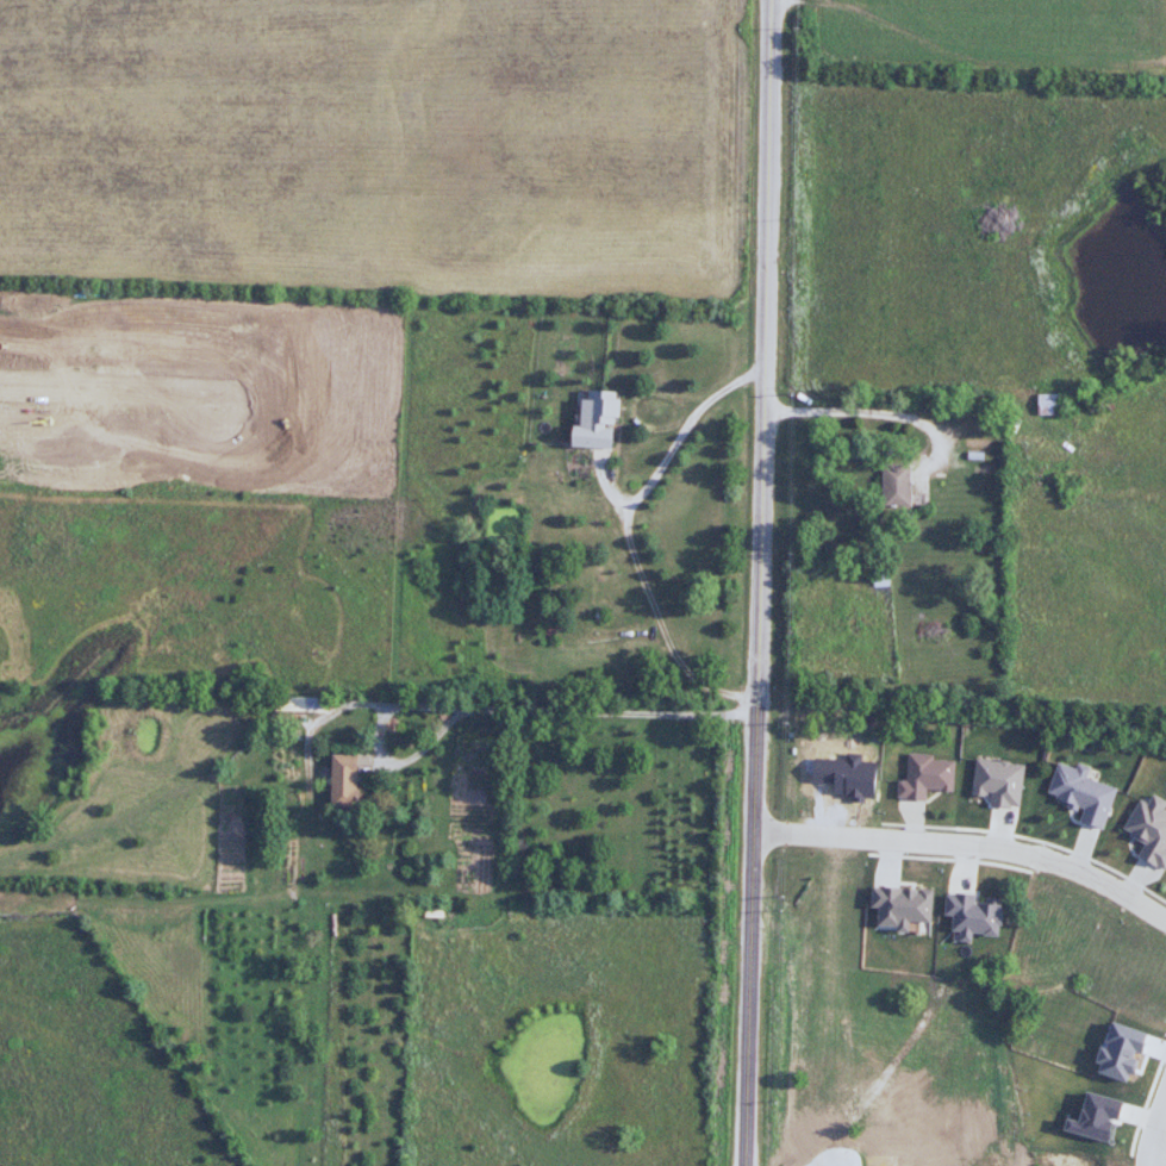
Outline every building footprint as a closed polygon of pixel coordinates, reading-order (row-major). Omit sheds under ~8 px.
[(575,425),(562,425),(562,446),(607,448),(609,391),(576,390),(575,425)] [(1033,394),(1033,415),(1062,415),(1062,394),(1033,394)] [(904,507),(904,465),(876,465),(877,507),(904,507)] [(885,570),(869,572),(870,587),(887,585),(885,570)] [(352,754),(325,754),(325,807),(352,807),(352,754)] [(999,926),(993,901),(943,912),(948,937),(999,926)]
